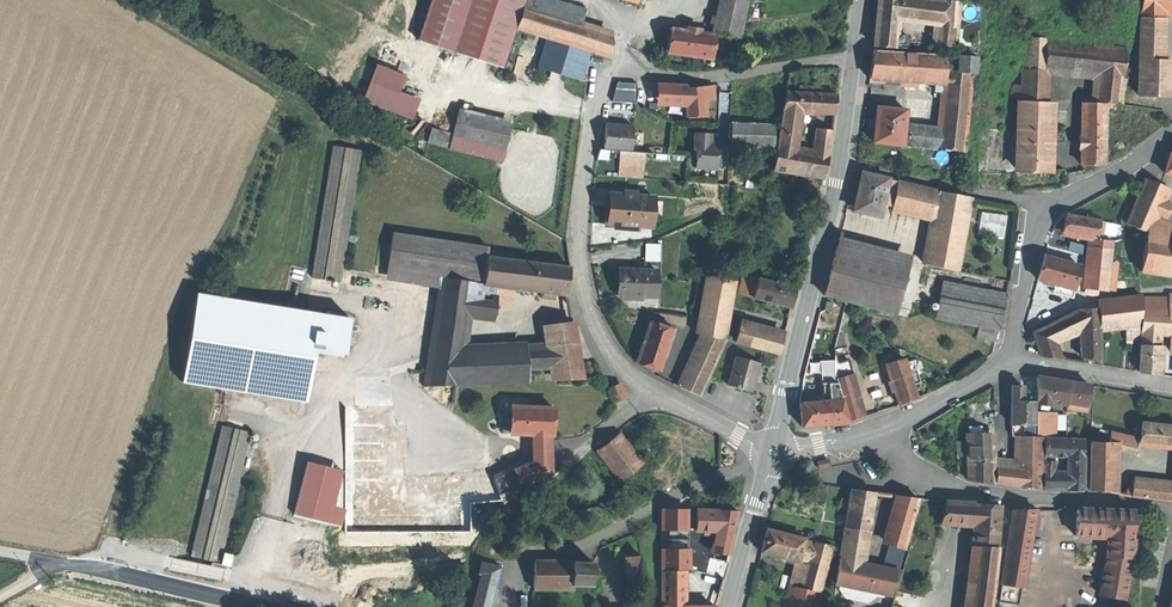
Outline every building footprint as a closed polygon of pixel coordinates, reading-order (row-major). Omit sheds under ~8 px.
[(418,40),(454,52),(471,0),(432,0),(418,40)] [(454,52),(499,67),(522,0),(471,0),(454,52)] [(522,6),(578,24),(583,10),(553,0),(523,0),(522,6)] [(718,11),(745,18),(749,1),(745,0),(721,0),(718,11)] [(877,17),(897,19),(904,17),(907,14),(909,0),(878,0),(877,17)] [(907,14),(904,17),(897,19),(935,23),(937,0),(909,0),(907,14)] [(946,0),(937,0),(935,23),(933,47),(955,49),(956,29),(959,1),(946,0)] [(1142,12),(1161,13),(1171,14),(1171,0),(1143,0),(1142,12)] [(578,24),(522,6),(514,27),(547,37),(590,51),(612,58),(612,37),(598,31),(578,24)] [(745,18),(718,11),(713,32),(740,38),(745,18)] [(1161,13),(1142,12),(1139,76),(1158,77),(1159,60),(1161,13)] [(897,19),(877,17),(876,25),(874,38),(884,39),(885,34),(895,35),(897,19)] [(1095,26),(1074,23),(1074,43),(1091,45),(1095,26)] [(693,32),(671,29),(668,53),(694,57),(703,58),(713,59),(716,35),(693,32)] [(895,35),(885,34),(884,39),(884,46),(894,47),(895,35)] [(906,36),(895,35),(894,47),(905,48),(906,36)] [(590,51),(547,37),(538,67),(581,80),(590,51)] [(1046,40),(1029,37),(1027,70),(1045,70),(1046,40)] [(884,46),(884,39),(874,38),(873,46),(884,46)] [(1074,43),(1046,40),(1045,70),(1095,76),(1123,80),(1126,49),(1091,45),(1074,43)] [(910,52),(873,49),(869,78),(944,83),(939,128),(919,126),(916,146),(937,148),(964,151),(975,57),(910,52)] [(703,58),(694,57),(693,64),(702,65),(703,58)] [(1171,60),(1159,60),(1158,77),(1157,96),(1170,96),(1171,60)] [(399,90),(405,73),(374,62),(361,100),(412,118),(419,97),(399,90)] [(1027,70),(1022,70),(1021,100),(1044,101),(1045,70),(1027,70)] [(1095,76),(1092,103),(1107,104),(1120,104),(1123,80),(1095,76)] [(1158,77),(1139,76),(1138,95),(1157,96),(1158,77)] [(685,86),(658,84),(656,101),(686,103),(685,88),(685,86)] [(712,85),(704,87),(705,97),(713,96),(712,85)] [(704,87),(685,88),(687,117),(706,115),(705,97),(704,87)] [(798,93),(786,92),(783,111),(796,111),(798,93)] [(837,95),(798,93),(796,111),(799,111),(834,114),(837,95)] [(1044,101),(1021,100),(1017,170),(1042,171),(1044,101)] [(1092,103),(1081,103),(1080,164),(1090,165),(1103,165),(1107,109),(1107,104),(1092,103)] [(906,110),(877,106),(875,123),(874,142),(902,144),(905,125),(906,110)] [(783,111),(782,118),(798,119),(799,111),(796,111),(783,111)] [(511,124),(459,112),(453,136),(506,148),(511,124)] [(794,149),(798,119),(782,118),(778,146),(794,149)] [(757,125),(731,123),(731,134),(730,145),(775,147),(778,126),(757,125)] [(633,126),(606,124),(604,149),(631,151),(633,126)] [(919,126),(905,125),(902,144),(916,146),(919,126)] [(447,146),(450,130),(431,126),(428,142),(447,146)] [(832,130),(823,129),(820,144),(830,145),(832,130)] [(1018,131),(980,129),(978,173),(997,174),(1016,175),(1018,131)] [(698,133),(695,133),(694,150),(697,153),(696,168),(718,169),(719,146),(712,145),(712,143),(713,134),(708,133),(702,133),(698,133)] [(361,151),(334,146),(312,277),(340,283),(361,151)] [(794,149),(778,146),(774,170),(807,176),(813,152),(794,149)] [(829,155),(813,152),(807,176),(823,179),(826,166),(829,155)] [(645,175),(644,155),(619,156),(619,176),(645,175)] [(1169,155),(1166,165),(1163,174),(1171,176),(1171,156),(1169,155)] [(888,179),(862,174),(859,187),(857,196),(861,197),(858,211),(880,216),(882,207),(888,179)] [(897,181),(888,179),(882,207),(891,209),(897,181)] [(1167,189),(1145,179),(1126,224),(1149,233),(1156,214),(1161,201),(1162,198),(1163,199),(1167,189)] [(928,188),(897,181),(891,209),(891,211),(933,220),(939,190),(928,188)] [(972,197),(939,190),(933,220),(924,264),(956,271),(972,197)] [(654,197),(611,193),(610,209),(608,223),(651,227),(654,197)] [(1171,206),(1161,201),(1156,214),(1166,218),(1171,206)] [(978,231),(1003,237),(1008,215),(983,209),(978,231)] [(1087,219),(1066,215),(1063,232),(1090,238),(1101,240),(1104,222),(1092,220),(1087,219)] [(1061,233),(1053,229),(1050,236),(1060,241),(1061,233)] [(447,242),(393,234),(388,269),(441,277),(475,282),(479,283),(484,257),(485,248),(447,242)] [(486,239),(448,234),(447,242),(485,248),(486,239)] [(1147,235),(1141,271),(1171,277),(1171,239),(1147,235)] [(1101,240),(1090,238),(1084,288),(1106,291),(1112,242),(1101,240)] [(661,259),(661,242),(646,242),(646,260),(661,259)] [(908,266),(836,248),(830,274),(901,293),(908,266)] [(1078,266),(1044,256),(1041,268),(1037,279),(1072,289),(1078,266)] [(484,257),(479,283),(483,283),(488,257),(484,257)] [(570,267),(488,257),(483,283),(483,285),(566,296),(568,282),(570,267)] [(656,271),(621,270),(621,283),(621,297),(656,298),(656,271)] [(901,293),(830,274),(824,295),(860,305),(896,314),(901,293)] [(734,281),(706,276),(696,334),(703,336),(723,341),(734,281)] [(475,282),(441,277),(434,326),(433,326),(423,388),(455,387),(455,385),(461,357),(463,357),(475,282)] [(796,288),(758,279),(753,298),(791,308),(793,299),(796,288)] [(1007,294),(943,281),(936,317),(979,326),(997,329),(1000,330),(1007,294)] [(222,293),(219,313),(348,335),(352,315),(222,293)] [(1142,298),(1142,310),(1171,312),(1171,296),(1153,298),(1142,298)] [(1103,300),(1098,302),(1099,323),(1104,328),(1126,325),(1141,324),(1142,298),(1103,300)] [(834,303),(827,301),(825,309),(831,311),(834,303)] [(1098,302),(1081,309),(1081,319),(1082,330),(1083,358),(1093,359),(1101,361),(1099,323),(1098,302)] [(1081,309),(1061,319),(1064,336),(1074,333),(1073,319),(1081,319),(1081,309)] [(1171,312),(1142,310),(1142,331),(1160,332),(1170,333),(1171,312)] [(1061,319),(1033,332),(1038,347),(1053,341),(1064,336),(1061,319)] [(1081,319),(1073,319),(1074,333),(1082,330),(1081,319)] [(675,330),(650,321),(636,362),(648,367),(660,371),(675,330)] [(550,347),(553,368),(555,380),(579,379),(571,324),(547,328),(550,347)] [(753,327),(739,324),(735,343),(748,346),(753,327)] [(1141,324),(1126,325),(1128,340),(1140,338),(1141,324)] [(997,329),(979,326),(977,338),(995,341),(997,329)] [(784,335),(753,327),(748,346),(779,354),(784,335)] [(1160,332),(1142,331),(1141,345),(1159,346),(1160,332)] [(703,336),(695,352),(716,361),(725,341),(723,341),(703,336)] [(1053,341),(1038,347),(1041,355),(1057,351),(1053,341)] [(1159,346),(1141,345),(1140,372),(1149,374),(1158,375),(1159,346)] [(550,347),(526,348),(526,354),(528,370),(553,368),(550,347)] [(1057,351),(1041,355),(1042,356),(1059,359),(1057,351)] [(716,361),(695,352),(688,366),(709,376),(716,361)] [(463,357),(461,357),(455,385),(529,382),(528,370),(526,354),(463,357)] [(759,363),(735,357),(728,386),(751,392),(755,378),(759,363)] [(913,357),(906,360),(914,385),(918,383),(916,373),(919,371),(913,357)] [(906,360),(889,365),(888,369),(899,405),(908,402),(918,399),(914,385),(906,360)] [(833,361),(808,361),(802,384),(822,383),(833,383),(833,361)] [(709,376),(688,366),(683,377),(704,387),(709,376)] [(838,380),(837,381),(837,383),(841,394),(853,390),(849,376),(838,379),(838,380)] [(683,377),(679,387),(699,397),(704,387),(683,377)] [(1052,400),(1052,379),(1038,377),(1037,398),(1049,400),(1052,400)] [(1052,379),(1052,400),(1067,402),(1068,382),(1064,381),(1052,379)] [(1068,382),(1067,402),(1066,409),(1088,413),(1090,386),(1068,382)] [(833,383),(822,383),(824,401),(842,399),(841,394),(837,383),(833,383)] [(618,384),(607,389),(613,402),(624,397),(618,384)] [(1017,386),(1012,386),(1011,424),(1035,424),(1035,403),(1023,402),(1023,394),(1022,394),(1023,386),(1017,386)] [(857,389),(853,390),(861,417),(865,416),(857,389)] [(853,390),(841,394),(842,399),(849,420),(850,420),(861,417),(853,390)] [(824,401),(800,403),(802,427),(808,426),(821,425),(850,422),(850,420),(849,420),(842,399),(824,401)] [(553,408),(512,407),(511,434),(528,434),(551,435),(552,435),(552,423),(553,408)] [(1058,414),(1037,414),(1037,435),(1057,435),(1058,414)] [(1142,423),(1140,444),(1171,447),(1171,427),(1142,423)] [(1035,424),(1011,424),(1011,436),(1018,437),(1034,437),(1035,424)] [(249,435),(222,428),(191,559),(219,565),(249,435)] [(969,433),(968,433),(968,441),(969,456),(969,481),(981,482),(992,483),(991,464),(990,433),(981,433),(969,433)] [(1135,438),(1110,433),(1110,443),(1111,443),(1111,446),(1131,451),(1135,438)] [(551,435),(528,434),(529,461),(540,460),(552,462),(551,435)] [(643,464),(621,435),(599,452),(621,481),(643,464)] [(1034,437),(1018,437),(1018,462),(1018,487),(1041,490),(1042,437),(1034,437)] [(1084,440),(1045,438),(1044,472),(1054,472),(1055,456),(1068,457),(1068,453),(1084,453),(1084,440)] [(968,441),(957,441),(958,457),(969,456),(968,441)] [(1110,443),(1091,443),(1091,459),(1111,459),(1111,446),(1111,443),(1110,443)] [(730,455),(722,454),(721,463),(729,463),(730,455)] [(1084,458),(1068,457),(1068,473),(1068,490),(1084,491),(1084,458)] [(1111,459),(1091,459),(1090,491),(1100,491),(1111,492),(1111,459)] [(529,461),(513,467),(521,488),(552,474),(552,462),(540,460),(529,461)] [(342,471),(306,462),(293,515),(328,524),(342,471)] [(1018,487),(1018,462),(1011,469),(1001,467),(1001,464),(991,464),(992,483),(1018,487)] [(521,488),(513,467),(494,480),(500,498),(521,488)] [(1053,482),(1054,472),(1044,472),(1043,490),(1051,490),(1051,482),(1053,482)] [(1068,473),(1054,472),(1053,482),(1053,490),(1061,490),(1068,490),(1068,473)] [(1127,495),(1131,482),(1121,480),(1117,493),(1127,495)] [(1135,484),(1132,485),(1131,496),(1142,498),(1171,502),(1171,488),(1135,484)] [(863,491),(851,489),(847,517),(867,521),(870,521),(875,493),(863,491)] [(919,498),(902,496),(888,545),(904,548),(919,498)] [(963,503),(946,502),(941,524),(976,527),(978,505),(963,503)] [(1001,506),(978,505),(976,527),(975,547),(977,547),(998,548),(1001,506)] [(737,511),(662,509),(662,547),(680,547),(685,547),(686,531),(715,532),(733,534),(737,511)] [(1098,510),(1076,509),(1075,536),(1108,538),(1107,558),(1131,559),(1134,512),(1098,510)] [(1013,511),(1002,585),(1021,588),(1030,534),(1029,534),(1031,510),(1013,511)] [(867,521),(847,517),(840,559),(861,563),(867,521)] [(783,533),(767,529),(764,541),(761,551),(777,556),(783,533)] [(733,534),(715,532),(714,553),(718,554),(718,552),(720,550),(729,552),(731,544),(733,534)] [(805,539),(783,533),(777,556),(797,561),(800,561),(801,555),(805,539)] [(815,541),(805,539),(801,555),(811,558),(812,552),(815,541)] [(833,546),(815,541),(812,552),(830,556),(833,546)] [(680,547),(662,547),(662,569),(680,569),(680,547)] [(977,547),(969,606),(991,606),(998,548),(977,547)] [(718,552),(718,554),(719,561),(726,563),(729,552),(720,550),(718,552)] [(830,556),(812,552),(811,558),(806,576),(824,581),(825,576),(830,556)] [(714,553),(709,553),(709,559),(719,561),(718,554),(714,553)] [(801,555),(800,561),(797,561),(793,577),(789,595),(786,605),(793,606),(818,606),(823,589),(829,591),(833,578),(825,576),(824,581),(821,593),(803,588),(806,576),(811,558),(801,555)] [(640,556),(626,557),(628,580),(642,579),(640,556)] [(1107,558),(1099,606),(1123,606),(1131,559),(1107,558)] [(861,563),(840,559),(836,584),(840,585),(878,593),(891,596),(898,571),(861,563)] [(573,562),(534,560),(534,590),(572,590),(572,585),(591,586),(592,562),(574,560),(573,562)] [(500,567),(482,563),(479,574),(481,575),(479,584),(494,588),(500,567)] [(662,569),(662,606),(685,606),(685,569),(680,569),(662,569)] [(793,577),(784,575),(780,593),(789,595),(793,577)] [(824,581),(806,576),(803,588),(821,593),(824,581)] [(479,584),(473,606),(490,606),(494,588),(479,584)] [(878,593),(840,585),(839,589),(845,598),(868,603),(877,597),(878,593)] [(1021,588),(1002,585),(998,606),(1018,606),(1021,588)]
